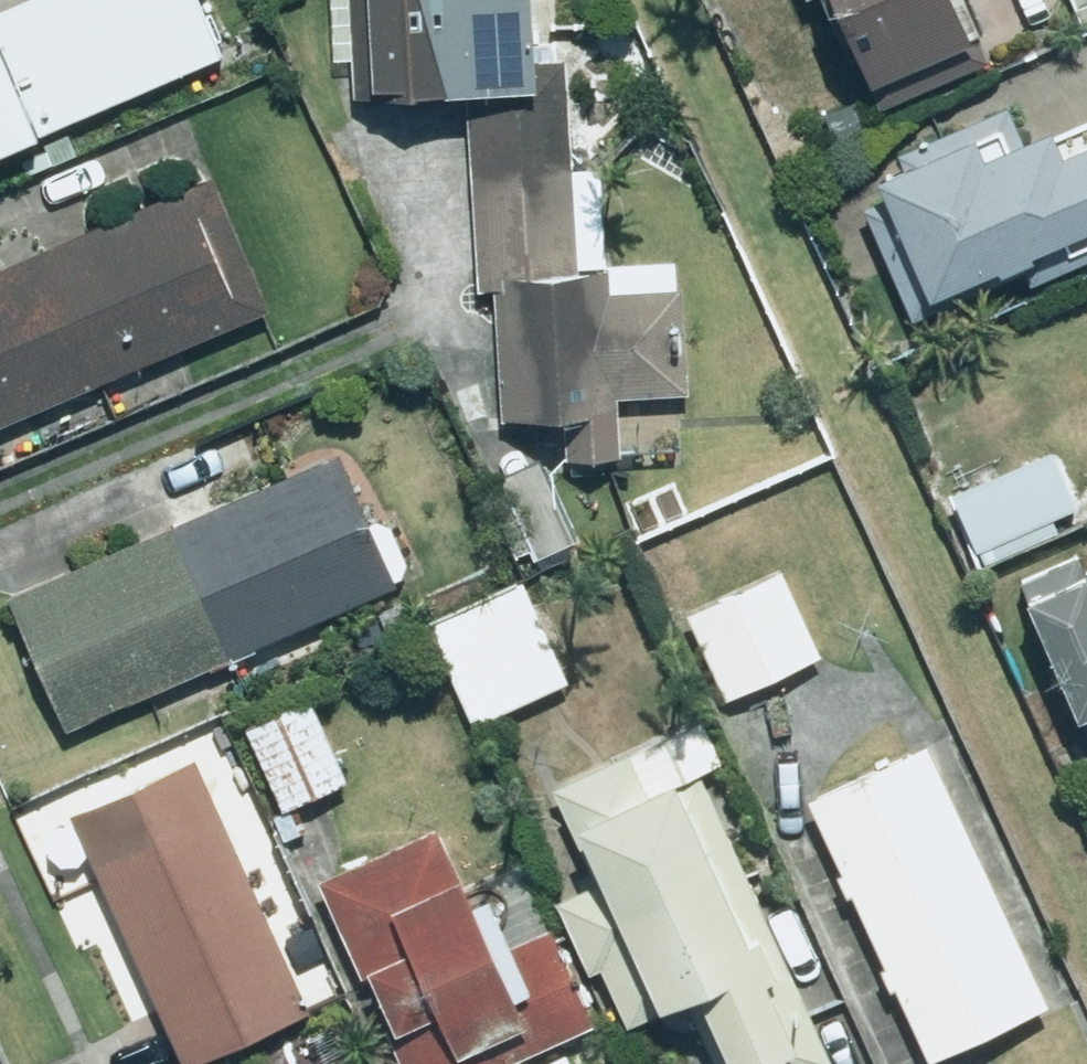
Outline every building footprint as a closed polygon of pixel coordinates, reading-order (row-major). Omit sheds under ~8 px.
[(219,56),(194,0),(43,0),(0,19),(0,153),(219,56)] [(330,60),(344,60),(345,96),(525,91),(522,0),(328,0),(330,60)] [(875,104),(976,61),(950,0),(831,0),(875,104)] [(470,119),(480,282),(501,281),(510,422),(558,419),(556,398),(685,390),(677,264),(601,269),(595,171),(568,173),(565,113),(470,119)] [(912,311),(1022,264),(1032,286),(1086,262),(1086,141),(1054,155),(1044,131),(1018,143),(1008,122),(873,180),(884,207),(870,213),(912,311)] [(266,309),(214,181),(0,269),(0,419),(266,309)] [(1050,519),(1075,507),(1050,454),(958,497),(992,568),(1059,536),(1050,519)] [(7,596),(62,726),(394,585),(338,455),(7,596)] [(576,538),(546,462),(493,484),(524,560),(576,538)] [(639,514),(627,519),(637,541),(701,513),(689,487),(673,494),(666,479),(630,495),(639,514)] [(1083,718),(1086,716),(1086,575),(1077,555),(1019,583),(1083,718)] [(819,659),(781,577),(688,621),(726,702),(819,659)] [(567,684),(523,588),(430,631),(473,727),(567,684)] [(346,780),(308,699),(244,730),(283,810),(346,780)] [(698,773),(719,764),(697,716),(547,785),(597,894),(555,913),(611,1035),(677,1005),(704,1063),(829,1063),(831,1063),(698,773)] [(1045,1005),(939,779),(970,765),(955,733),(806,803),(927,1060),(1045,1005)] [(94,873),(178,1063),(189,1063),(309,1011),(274,932),(304,919),(226,743),(33,828),(59,888),(94,873)] [(314,882),(400,1063),(571,1063),(561,1044),(594,1029),(548,929),(507,948),(486,903),(467,912),(428,829),(314,882)] [(328,1025),(265,1063),(353,1063),(328,1025)]
